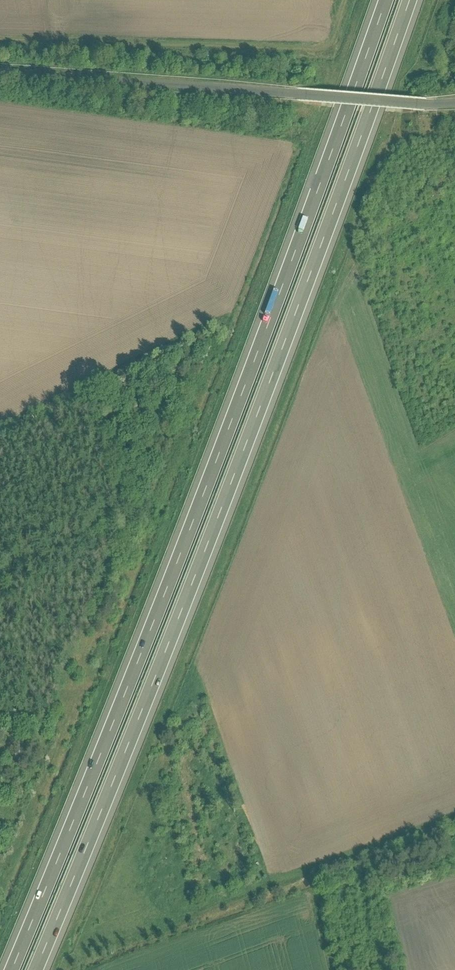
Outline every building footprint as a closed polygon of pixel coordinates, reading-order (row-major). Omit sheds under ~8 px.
[(171,558),(166,572),(171,574),(177,560),(171,558)] [(160,589),(166,591),(170,574),(165,573),(160,589)]
